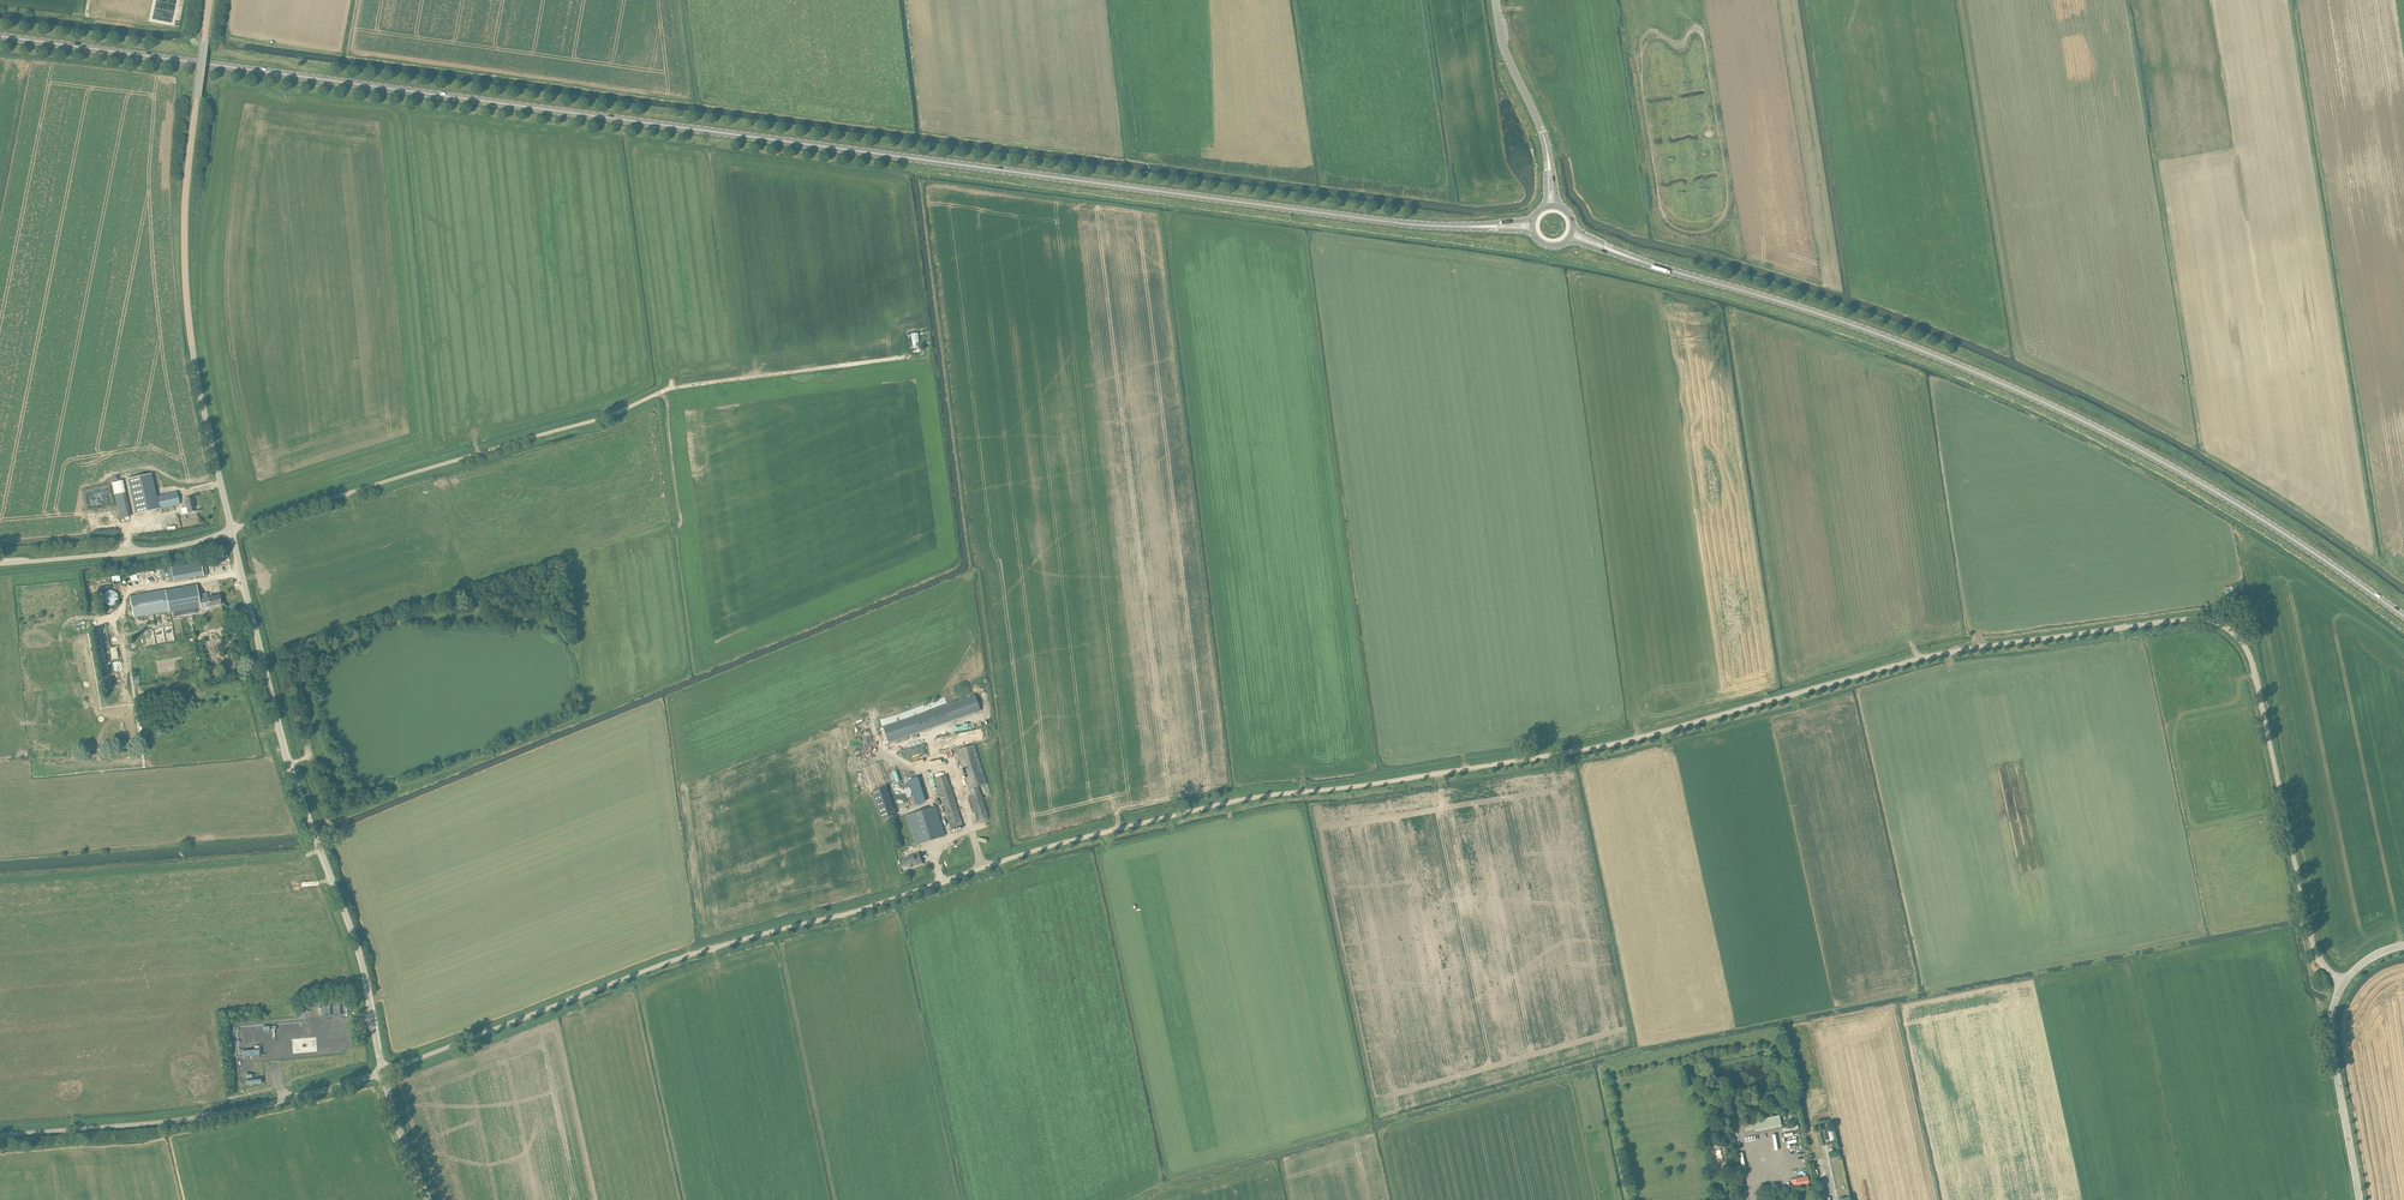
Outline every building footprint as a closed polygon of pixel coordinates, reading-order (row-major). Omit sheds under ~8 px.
[(920,348),(918,333),(911,334),(913,349),(920,348)] [(151,474),(127,479),(135,514),(159,509),(151,474)] [(124,480),(112,482),(120,519),(130,517),(125,493),(127,493),(124,480)] [(177,492),(157,496),(160,509),(180,504),(177,492)] [(193,497),(187,499),(185,499),(188,513),(196,511),(193,497)] [(201,562),(171,567),(174,581),(204,576),(201,562)] [(171,567),(164,569),(166,583),(173,581),(171,567)] [(130,597),(131,603),(133,616),(169,610),(169,613),(201,607),(201,608),(209,607),(221,605),(219,595),(208,597),(208,598),(199,599),(197,585),(165,590),(165,591),(130,597)] [(2225,588),(2225,590),(2226,596),(2238,595),(2237,589),(2237,587),(2225,588)] [(103,596),(103,598),(103,601),(105,603),(107,605),(109,606),(112,606),(115,605),(117,603),(118,601),(118,598),(118,596),(117,593),(115,592),(112,591),(109,591),(107,592),(105,593),(103,596)] [(100,627),(104,659),(111,658),(107,626),(100,627)] [(119,631),(112,632),(115,659),(122,658),(119,631)] [(975,695),(883,727),(888,743),(981,711),(975,695)] [(975,745),(956,750),(979,821),(989,818),(979,787),(987,783),(975,745)] [(855,753),(857,763),(865,761),(862,751),(855,753)] [(947,774),(934,779),(951,830),(964,826),(947,774)] [(917,805),(928,802),(920,776),(909,779),(917,805)] [(911,796),(912,793),(911,791),(911,789),(910,788),(909,786),(907,785),(906,784),(904,783),(902,783),(900,783),(898,784),(896,785),(894,786),(893,787),(892,789),(891,791),(891,793),(891,795),(891,797),(892,799),(893,800),(895,802),(897,803),(898,804),(901,804),(903,804),(905,803),(907,802),(908,801),(910,800),(911,798),(911,796)] [(886,786),(872,790),(882,819),(896,814),(886,786)] [(907,816),(914,839),(916,845),(945,836),(943,830),(936,806),(907,816)] [(899,860),(899,862),(901,867),(907,865),(908,868),(922,864),(918,853),(910,856),(910,857),(905,859),(899,860)] [(293,1053),(317,1052),(316,1039),(312,1040),(308,1040),(308,1038),(292,1039),(293,1053)] [(1751,1119),(1753,1131),(1780,1127),(1778,1115),(1751,1119)] [(1782,1128),(1784,1140),(1789,1140),(1788,1136),(1793,1135),(1792,1129),(1797,1128),(1797,1125),(1782,1128)] [(1828,1131),(1825,1132),(1827,1140),(1830,1139),(1830,1142),(1834,1141),(1831,1128),(1828,1129),(1828,1131)] [(1793,1144),(1794,1148),(1787,1150),(1788,1154),(1802,1150),(1800,1143),(1793,1144)] [(1808,1177),(1797,1179),(1799,1187),(1809,1185),(1808,1177)]
